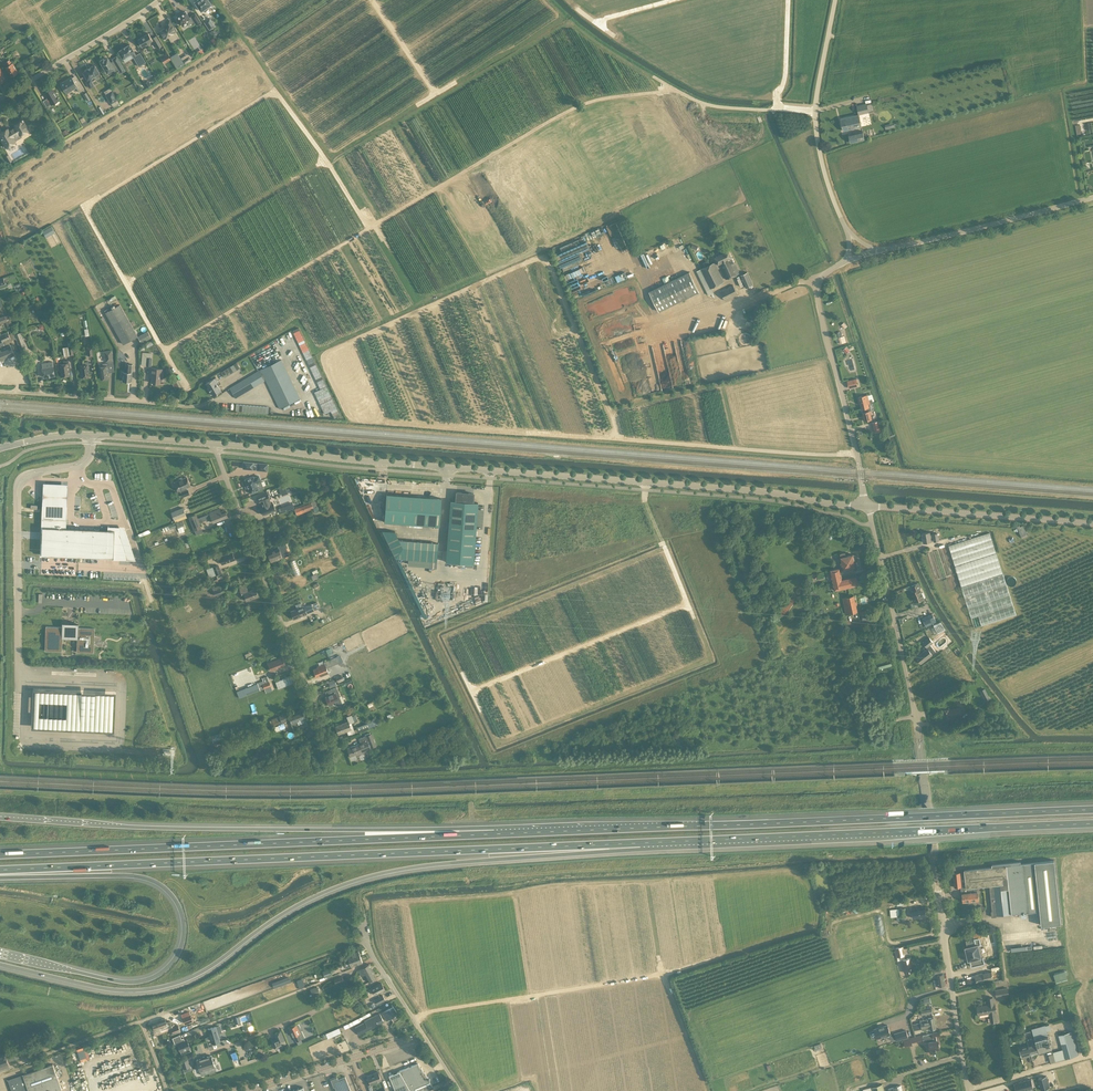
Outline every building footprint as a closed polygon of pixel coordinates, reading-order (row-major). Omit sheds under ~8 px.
[(201,11),(211,4),(208,0),(197,0),(194,2),(201,11)] [(201,22),(195,13),(191,16),(189,17),(185,11),(182,13),(182,12),(177,15),(178,16),(175,17),(180,24),(181,23),(183,26),(188,22),(190,26),(195,23),(197,25),(201,22)] [(209,29),(215,25),(210,18),(204,22),(209,29)] [(176,31),(169,20),(165,23),(167,26),(159,31),(164,38),(167,36),(168,38),(169,37),(171,41),(177,37),(174,32),(176,31)] [(162,46),(156,36),(151,38),(148,33),(137,39),(138,40),(137,41),(139,44),(140,43),(142,46),(145,44),(146,45),(150,43),(149,42),(152,40),(157,48),(162,46)] [(122,48),(118,51),(125,63),(134,57),(139,66),(145,62),(140,53),(136,55),(129,44),(125,47),(125,46),(122,48)] [(177,53),(171,57),(177,68),(184,64),(177,53)] [(168,55),(161,59),(164,63),(171,59),(168,55)] [(125,71),(117,56),(112,59),(113,61),(111,62),(108,57),(104,59),(103,58),(100,60),(101,61),(101,62),(103,65),(102,66),(105,71),(106,70),(107,72),(114,68),(115,70),(118,68),(121,73),(125,71)] [(182,60),(184,64),(192,60),(189,56),(182,60)] [(5,67),(10,76),(18,72),(12,63),(9,60),(6,62),(8,66),(5,67)] [(95,65),(83,71),(87,79),(88,80),(86,82),(90,88),(93,85),(90,80),(92,78),(91,77),(99,72),(95,65)] [(76,87),(79,92),(84,89),(79,81),(75,83),(71,77),(61,83),(66,93),(76,87)] [(51,104),(51,105),(59,100),(52,88),(44,93),(47,98),(43,101),(47,107),(51,104)] [(110,88),(104,91),(106,94),(105,94),(111,104),(111,103),(113,106),(119,103),(117,100),(118,100),(112,90),(112,91),(110,88)] [(857,105),(859,114),(859,115),(869,113),(866,103),(857,105)] [(862,127),(859,115),(859,114),(840,119),(843,131),(862,127)] [(13,138),(20,134),(20,135),(29,130),(23,120),(14,125),(15,127),(9,131),(8,128),(0,133),(0,138),(5,147),(15,141),(13,138)] [(848,134),(850,143),(865,140),(863,131),(848,134)] [(51,225),(41,230),(45,237),(54,232),(51,225)] [(570,244),(578,242),(578,240),(559,246),(561,251),(566,250),(565,249),(571,247),(570,244)] [(714,293),(711,288),(724,281),(718,269),(720,268),(725,279),(740,273),(729,250),(715,257),(718,263),(716,264),(715,262),(696,271),(708,296),(714,293)] [(659,312),(699,292),(690,272),(649,292),(659,312)] [(748,272),(740,275),(746,288),(753,284),(748,272)] [(733,285),(720,291),(725,301),(738,294),(733,285)] [(123,344),(138,336),(120,304),(105,312),(123,344)] [(0,317),(0,324),(6,322),(8,327),(13,325),(8,314),(0,317)] [(147,331),(138,336),(141,343),(151,338),(147,331)] [(15,355),(10,344),(7,346),(5,340),(11,338),(8,332),(0,335),(0,337),(2,342),(0,342),(0,361),(15,355)] [(20,332),(14,334),(21,351),(27,349),(20,332)] [(108,365),(113,364),(111,349),(104,351),(106,361),(107,361),(108,362),(103,363),(103,367),(99,367),(101,378),(102,378),(103,379),(104,379),(105,378),(108,377),(107,369),(108,369),(108,365)] [(329,413),(302,349),(295,351),(313,394),(309,396),(317,416),(324,413),(325,415),(329,413)] [(141,365),(146,366),(151,366),(152,352),(142,351),(141,365)] [(261,369),(279,408),(300,398),(281,359),(261,369)] [(63,361),(64,363),(59,364),(62,376),(70,375),(69,369),(70,369),(69,360),(63,361)] [(83,362),(83,365),(79,365),(81,378),(89,376),(88,371),(89,371),(88,361),(83,362)] [(42,368),(44,377),(55,376),(53,366),(52,362),(42,363),(42,368)] [(236,362),(221,372),(224,377),(240,368),(236,362)] [(128,363),(127,372),(123,372),(122,372),(121,376),(123,376),(122,381),(131,382),(133,364),(128,363)] [(164,384),(164,383),(160,383),(160,379),(162,379),(163,369),(150,368),(150,377),(151,378),(151,383),(164,384)] [(266,379),(261,369),(229,388),(235,398),(264,380),(266,379)] [(218,381),(216,377),(213,379),(206,383),(208,388),(210,391),(213,396),(220,391),(215,383),(218,381)] [(849,388),(857,386),(855,379),(847,381),(849,388)] [(868,403),(869,403),(873,402),(872,399),(870,399),(868,394),(866,395),(858,397),(861,408),(868,407),(868,403)] [(871,410),(869,403),(868,403),(868,407),(861,408),(864,421),(872,419),(869,410),(871,410)] [(269,407),(236,404),(235,411),(268,413),(269,407)] [(879,420),(872,422),(874,432),(882,430),(879,420)] [(245,480),(250,492),(251,492),(251,493),(256,491),(256,490),(258,489),(262,487),(260,481),(258,476),(254,477),(253,477),(245,480)] [(187,489),(187,487),(190,486),(186,477),(182,479),(181,477),(177,479),(178,481),(174,482),(177,491),(180,490),(181,492),(180,492),(182,497),(190,494),(188,489),(187,489)] [(44,490),(43,505),(66,506),(67,491),(67,485),(44,484),(44,490)] [(446,562),(473,564),(478,503),(473,502),(473,493),(456,492),(456,501),(450,500),(446,562)] [(262,513),(263,515),(275,510),(273,503),(271,504),(269,499),(270,499),(268,494),(258,497),(260,503),(261,502),(263,507),(261,508),(261,509),(260,510),(261,513),(262,513)] [(384,522),(440,526),(442,498),(386,494),(384,522)] [(326,496),(318,500),(294,509),(297,515),(313,508),(315,512),(318,511),(317,509),(321,508),(318,502),(322,500),(323,503),(327,501),(326,496)] [(292,503),(278,508),(280,513),(294,508),(292,503)] [(42,536),(41,554),(112,557),(127,558),(119,535),(119,527),(114,526),(108,526),(108,529),(65,528),(66,506),(43,505),(42,536)] [(171,512),(174,520),(186,515),(183,507),(171,512)] [(210,518),(211,517),(213,522),(227,517),(225,510),(221,512),(219,509),(209,513),(210,514),(198,518),(196,514),(189,517),(194,531),(196,535),(203,532),(201,528),(200,523),(210,518)] [(179,533),(185,531),(181,520),(175,522),(179,533)] [(334,535),(343,532),(341,525),(332,528),(334,535)] [(1016,527),(1022,538),(1028,536),(1023,525),(1020,527),(1019,525),(1016,527)] [(397,539),(393,530),(381,530),(392,558),(428,560),(429,564),(424,565),(435,566),(436,542),(397,539)] [(931,538),(933,538),(934,541),(939,541),(938,533),(932,533),(932,534),(930,535),(930,532),(922,533),(923,542),(931,541),(931,538)] [(948,545),(961,587),(975,628),(1016,615),(1003,574),(990,532),(948,545)] [(271,562),(282,557),(282,558),(289,555),(288,553),(291,552),(287,540),(277,544),(278,548),(267,553),(271,562)] [(219,557),(222,564),(235,560),(232,552),(219,557)] [(838,565),(839,568),(840,570),(850,568),(854,568),(854,569),(857,568),(857,566),(858,566),(857,561),(854,561),(853,554),(846,555),(845,552),(840,553),(841,557),(840,557),(841,562),(841,564),(838,565)] [(218,565),(206,569),(209,578),(221,573),(218,565)] [(839,568),(830,570),(834,590),(858,585),(856,576),(842,579),(840,570),(839,568)] [(312,579),(318,577),(315,569),(311,571),(312,574),(310,575),(312,579)] [(173,600),(178,598),(176,593),(173,594),(168,583),(165,584),(169,592),(164,594),(165,597),(170,595),(171,595),(173,600)] [(923,598),(919,588),(920,588),(918,583),(911,585),(913,590),(911,591),(916,601),(923,598)] [(243,601),(257,597),(254,588),(248,590),(247,585),(239,587),(243,601)] [(222,594),(220,589),(219,586),(212,588),(215,596),(222,594)] [(846,613),(857,611),(853,595),(843,597),(846,613)] [(790,597),(779,612),(783,615),(795,600),(790,597)] [(307,614),(306,614),(314,611),(314,610),(319,608),(316,602),(311,604),(311,603),(304,606),(303,606),(290,611),(294,619),(307,614)] [(926,627),(934,622),(936,621),(938,620),(934,613),(932,614),(932,613),(922,618),(926,627)] [(940,622),(933,626),(938,634),(945,630),(940,622)] [(94,636),(95,628),(78,627),(78,625),(70,624),(62,624),(62,627),(46,626),(45,651),(62,651),(63,638),(77,639),(77,652),(94,653),(94,636)] [(927,648),(916,657),(921,663),(936,652),(930,645),(933,643),(929,637),(922,642),(927,648)] [(323,662),(324,664),(317,666),(317,668),(313,669),(316,677),(320,676),(321,677),(329,673),(326,666),(328,665),(329,667),(339,662),(337,656),(323,662)] [(282,657),(266,663),(269,672),(285,665),(282,657)] [(290,681),(287,673),(270,680),(272,688),(290,681)] [(260,690),(271,686),(267,676),(262,678),(263,681),(257,683),(260,690)] [(330,695),(325,697),(328,705),(328,704),(328,706),(329,706),(332,705),(333,704),(332,703),(335,702),(337,706),(342,704),(339,696),(340,696),(336,687),(328,691),(330,695)] [(985,689),(981,691),(986,700),(990,698),(985,689)] [(71,719),(72,701),(53,700),(37,699),(36,717),(71,719)] [(960,716),(959,707),(944,710),(945,718),(960,716)] [(306,721),(305,719),(306,719),(302,710),(289,715),(288,712),(278,716),(279,716),(271,719),(273,726),(281,723),(282,723),(290,720),(292,724),(297,722),(298,725),(306,721)] [(349,735),(355,733),(351,722),(358,720),(357,720),(360,719),(358,715),(356,716),(355,715),(347,718),(348,721),(335,726),(338,734),(347,731),(349,735)] [(368,723),(357,727),(359,732),(370,728),(368,723)] [(359,739),(360,743),(347,748),(350,757),(370,749),(370,748),(371,748),(377,746),(372,732),(365,735),(365,736),(359,739)] [(218,733),(209,736),(211,741),(220,738),(218,733)] [(964,869),(964,872),(966,888),(977,886),(990,885),(992,911),(991,911),(992,917),(996,916),(996,915),(1028,912),(1040,911),(1041,925),(1061,923),(1054,860),(1020,863),(1020,861),(991,864),(992,866),(964,869)] [(960,873),(953,873),(954,887),(963,886),(963,893),(962,893),(963,901),(970,900),(970,901),(971,902),(974,902),(974,901),(974,900),(979,900),(978,891),(977,886),(966,888),(964,872),(960,873)] [(926,915),(924,907),(912,909),(913,918),(926,915)] [(899,916),(906,915),(905,908),(890,909),(891,922),(900,921),(899,916)] [(897,961),(902,960),(905,972),(914,970),(911,958),(905,959),(904,956),(905,956),(903,949),(907,948),(907,945),(903,946),(895,948),(896,957),(897,957),(897,961)] [(981,958),(978,945),(965,948),(968,961),(981,958)] [(348,961),(360,956),(358,951),(347,955),(348,961)] [(362,963),(360,956),(348,961),(349,961),(343,963),(345,968),(351,966),(351,967),(362,963)] [(326,969),(331,966),(335,965),(332,960),(329,961),(324,963),(326,969)] [(364,974),(368,982),(376,977),(369,964),(365,965),(357,970),(361,976),(364,974)] [(935,986),(938,986),(945,984),(944,974),(942,974),(941,966),(932,968),(933,974),(936,974),(936,975),(937,979),(934,980),(935,986)] [(324,976),(331,974),(329,969),(323,972),(322,971),(321,971),(317,973),(319,978),(320,981),(325,979),(324,976)] [(975,977),(967,979),(969,986),(977,984),(992,980),(993,985),(1000,983),(999,981),(1003,980),(1001,969),(975,975),(975,977)] [(1067,980),(1064,971),(1054,974),(1056,983),(1067,980)] [(289,976),(276,981),(278,986),(291,981),(289,976)] [(371,988),(374,995),(384,989),(381,983),(371,988)] [(312,996),(319,993),(317,987),(310,990),(312,996)] [(1008,988),(995,990),(996,998),(1009,996),(1008,988)] [(385,1000),(383,995),(374,999),(377,1005),(385,1000)] [(996,1012),(995,1004),(994,1004),(993,997),(987,998),(988,1005),(977,1007),(978,1015),(990,1013),(991,1022),(997,1021),(995,1012),(996,1012)] [(400,1017),(392,1006),(382,1013),(387,1020),(391,1017),(393,1021),(395,1021),(399,1019),(400,1017)] [(359,1035),(379,1025),(384,1022),(379,1013),(364,1021),(364,1022),(355,1027),(359,1035)] [(190,1014),(182,1017),(185,1024),(193,1021),(190,1014)] [(928,1019),(920,1020),(922,1030),(930,1028),(930,1029),(936,1028),(934,1017),(928,1018),(928,1019)] [(168,1029),(167,1026),(165,1018),(152,1023),(155,1030),(156,1033),(168,1029)] [(296,1024),(288,1028),(292,1037),(294,1036),(296,1041),(301,1040),(298,1034),(300,1033),(296,1024)] [(169,1028),(171,1034),(179,1031),(177,1025),(169,1028)] [(896,1039),(895,1037),(893,1037),(890,1036),(890,1034),(887,1025),(874,1029),(877,1038),(886,1035),(887,1038),(892,1040),(896,1039)] [(208,1046),(213,1045),(212,1044),(220,1041),(216,1026),(207,1029),(209,1036),(205,1037),(208,1046)] [(1034,1039),(1048,1035),(1045,1026),(1032,1029),(1034,1039)] [(906,1030),(894,1034),(895,1037),(896,1039),(896,1040),(908,1037),(906,1030)] [(272,1041),(275,1048),(286,1043),(281,1031),(274,1034),(276,1039),(272,1041)] [(927,1035),(922,1035),(923,1043),(929,1042),(929,1045),(928,1046),(928,1047),(928,1048),(928,1049),(928,1050),(929,1051),(930,1051),(930,1054),(936,1053),(936,1049),(940,1049),(939,1043),(940,1043),(939,1037),(941,1037),(940,1031),(932,1033),(932,1034),(927,1034),(927,1035)] [(1026,1041),(1028,1045),(1030,1055),(1039,1053),(1039,1054),(1045,1053),(1044,1050),(1052,1048),(1048,1035),(1034,1039),(1032,1039),(1030,1031),(1024,1033),(1026,1041)] [(1071,1032),(1059,1035),(1063,1049),(1065,1058),(1078,1055),(1071,1032)] [(180,1035),(172,1037),(175,1045),(177,1044),(180,1051),(190,1047),(187,1040),(184,1041),(183,1038),(181,1039),(180,1035)] [(910,1038),(904,1040),(905,1047),(912,1045),(912,1043),(910,1038)] [(1022,1057),(1030,1055),(1028,1045),(1019,1047),(1022,1057)] [(1063,1049),(1053,1052),(1053,1054),(1055,1061),(1056,1061),(1064,1058),(1065,1058),(1065,1057),(1063,1049)] [(10,1067),(8,1061),(18,1057),(16,1050),(1,1055),(0,1052),(0,1071),(10,1067)] [(206,1056),(203,1056),(209,1073),(216,1070),(214,1063),(216,1063),(215,1059),(213,1060),(211,1055),(207,1057),(206,1056)] [(201,1075),(209,1073),(203,1056),(201,1057),(201,1058),(196,1060),(198,1065),(196,1066),(197,1069),(199,1068),(201,1075)] [(187,1059),(181,1061),(183,1068),(189,1066),(187,1059)] [(429,1088),(432,1087),(428,1076),(426,1077),(424,1072),(423,1072),(421,1067),(420,1068),(418,1063),(399,1071),(389,1075),(395,1090),(421,1090),(429,1088)] [(28,1090),(62,1090),(53,1064),(23,1075),(8,1080),(12,1090),(24,1090),(28,1090)] [(369,1087),(372,1086),(371,1084),(381,1080),(378,1071),(377,1071),(378,1072),(373,1074),(373,1073),(374,1075),(371,1076),(371,1074),(371,1075),(367,1076),(369,1082),(367,1082),(369,1087)] [(333,1087),(334,1087),(336,1090),(351,1090),(345,1076),(338,1079),(336,1076),(330,1078),(333,1087)] [(1046,1076),(1038,1078),(1041,1090),(1049,1088),(1046,1076)] [(1033,1087),(1031,1079),(1014,1084),(1016,1090),(1020,1090),(1033,1087)]
